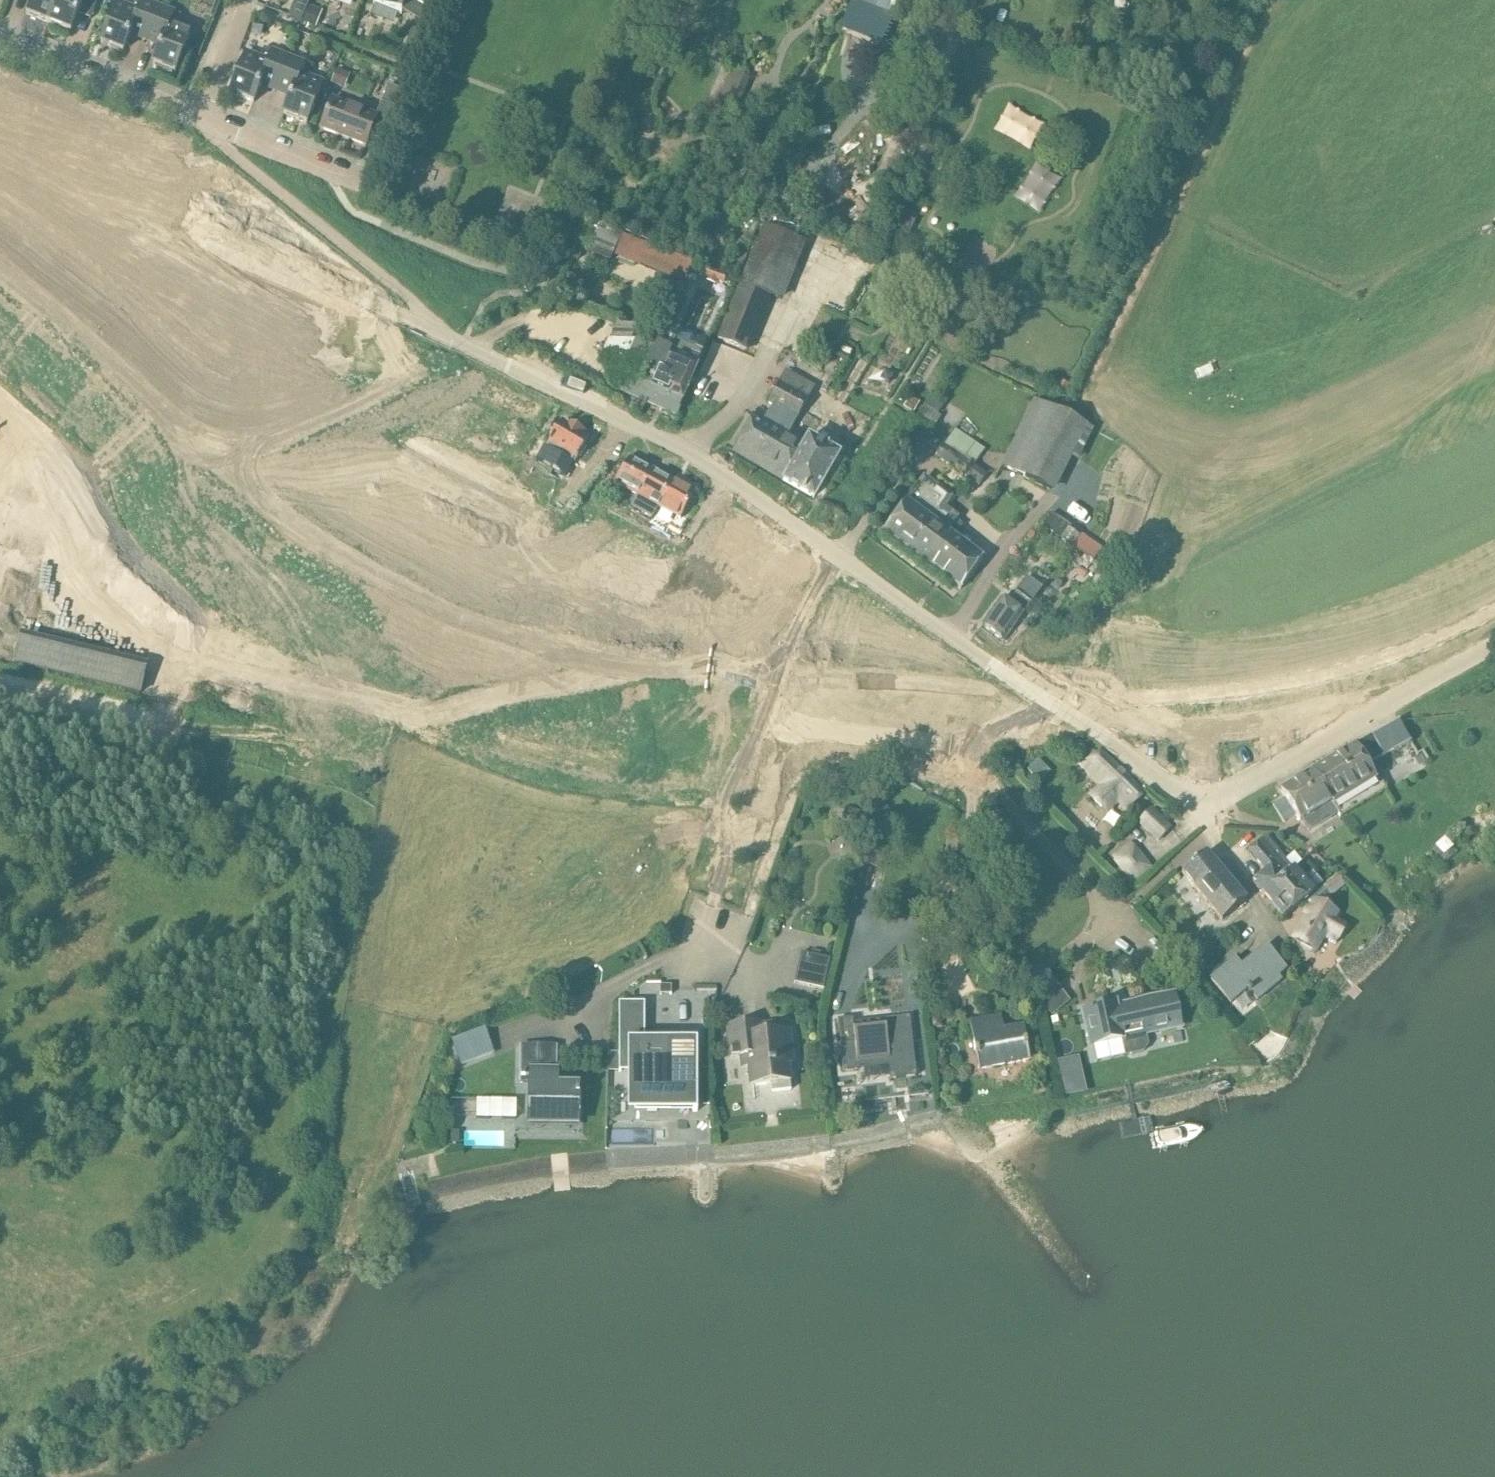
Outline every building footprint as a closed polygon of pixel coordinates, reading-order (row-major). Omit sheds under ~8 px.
[(49,21),(57,0),(31,0),(26,13),(49,21)] [(80,6),(93,11),(97,0),(57,0),(49,21),(71,30),(80,6)] [(157,5),(144,0),(141,0),(140,0),(133,0),(131,6),(117,0),(101,41),(123,50),(132,26),(147,31),(157,5)] [(308,7),(311,0),(296,0),(289,17),(302,22),(308,7)] [(431,0),(375,0),(374,4),(402,15),(404,10),(424,18),(431,0)] [(852,0),(891,15),(897,0),(852,0)] [(175,12),(157,5),(147,31),(162,37),(153,61),(156,62),(154,69),(157,71),(165,75),(172,74),(174,69),(175,70),(191,29),(178,24),(181,16),(174,14),(175,12)] [(412,64),(424,34),(412,30),(401,60),(412,64)] [(246,53),(230,94),(254,103),(263,79),(278,85),(288,57),(264,48),(260,58),(246,53)] [(313,67),(288,57),(278,85),(293,91),(283,115),(307,124),(323,83),(309,77),(313,67)] [(365,147),(370,136),(383,142),(396,109),(382,103),(377,117),(332,99),(321,129),(365,147)] [(1040,154),(1000,155),(1001,184),(1041,183),(1040,154)] [(634,257),(632,261),(685,283),(692,266),(584,221),(573,247),(610,262),(615,250),(634,257)] [(765,228),(729,342),(754,349),(771,293),(787,298),(805,240),(765,228)] [(705,268),(702,275),(723,284),(726,277),(705,268)] [(673,322),(682,300),(654,288),(645,311),(673,322)] [(674,333),(702,346),(710,330),(682,317),(674,333)] [(664,337),(657,351),(636,341),(614,389),(676,416),(696,369),(703,354),(664,337)] [(822,446),(785,425),(789,416),(797,420),(815,387),(786,371),(767,405),(772,408),(768,415),(758,409),(731,451),(813,497),(837,455),(831,452),(833,446),(825,441),(822,446)] [(947,402),(933,393),(914,422),(931,432),(941,417),(938,415),(947,402)] [(1095,429),(1033,400),(1001,467),(1055,493),(1071,460),(1078,463),(1095,429)] [(575,464),(572,463),(575,458),(577,459),(580,454),(582,454),(586,446),(585,445),(587,440),(580,436),(583,431),(562,420),(546,449),(545,448),(538,462),(568,477),(575,464)] [(943,445),(935,457),(979,486),(987,474),(974,466),(984,450),(954,429),(944,446),(943,445)] [(637,497),(652,470),(629,458),(614,484),(637,497)] [(673,482),(652,470),(637,497),(649,503),(643,515),(652,519),(658,508),(673,482)] [(883,532),(925,563),(956,521),(958,518),(945,508),(952,498),(923,476),(916,487),(883,532)] [(693,493),(673,482),(658,508),(679,519),(693,493)] [(588,500),(581,512),(592,518),(598,506),(588,500)] [(1092,561),(1101,549),(1080,535),(1078,537),(1068,530),(1070,527),(1052,515),(1043,527),(1092,561)] [(956,521),(925,563),(961,589),(983,559),(954,538),(963,526),(956,521)] [(1009,604),(1002,599),(983,625),(1004,642),(1042,590),(1027,578),(1009,604)] [(11,668),(143,690),(148,658),(176,663),(189,583),(179,581),(175,606),(152,603),(148,627),(87,617),(82,648),(16,637),(11,668)] [(1314,771),(1311,773),(1339,819),(1341,818),(1385,790),(1371,764),(1410,742),(1398,722),(1359,744),(1355,746),(1314,771)] [(1112,801),(1125,814),(1144,794),(1101,753),(1097,757),(1090,750),(1077,763),(1099,784),(1087,796),(1102,810),(1112,801)] [(1281,791),(1285,798),(1295,815),(1299,820),(1301,819),(1309,831),(1336,815),(1311,773),(1281,791)] [(1295,815),(1285,798),(1275,804),(1285,821),(1295,815)] [(1173,829),(1152,809),(1137,824),(1158,844),(1173,829)] [(1262,895),(1294,869),(1267,838),(1249,852),(1265,873),(1253,884),(1262,895)] [(1110,858),(1132,884),(1154,867),(1131,840),(1110,858)] [(1223,920),(1246,901),(1206,853),(1184,872),(1223,920)] [(1282,920),(1283,919),(1316,893),(1294,869),(1262,895),(1282,920)] [(1346,887),(1337,876),(1323,888),(1331,899),(1346,887)] [(1339,940),(1346,927),(1335,921),(1338,914),(1316,901),(1293,940),(1316,954),(1324,940),(1335,947),(1339,940)] [(1279,977),(1287,969),(1270,950),(1252,965),(1249,961),(1242,967),(1235,960),(1211,981),(1231,1005),(1249,990),(1252,993),(1253,992),(1259,1001),(1282,982),(1279,977)] [(795,984),(824,991),(831,960),(801,954),(795,984)] [(1022,971),(1038,992),(1049,984),(1042,974),(1048,969),(1040,958),(1022,971)] [(1145,1031),(1167,1026),(1180,1023),(1174,994),(1126,1005),(1127,1008),(1117,1010),(1115,1003),(1084,1010),(1088,1028),(1092,1027),(1097,1046),(1122,1040),(1125,1051),(1131,1055),(1143,1052),(1148,1045),(1145,1031)] [(838,1020),(838,1026),(843,1071),(889,1066),(890,1080),(917,1077),(910,1018),(854,1024),(853,1018),(838,1020)] [(1004,1031),(1001,1018),(970,1024),(979,1069),(1030,1060),(1024,1028),(1004,1031)] [(790,1032),(773,1034),(772,1027),(762,1028),(761,1023),(727,1027),(731,1058),(741,1057),(742,1069),(749,1068),(751,1087),(771,1084),(772,1093),(791,1091),(788,1064),(794,1063),(790,1032)] [(451,1044),(456,1056),(461,1068),(495,1053),(485,1030),(451,1044)] [(521,1083),(529,1083),(529,1112),(578,1112),(579,1086),(555,1085),(555,1071),(547,1071),(548,1048),(522,1047),(521,1083)] [(672,1069),(672,1049),(635,1049),(635,1113),(697,1112),(697,1069),(672,1069)] [(607,1071),(618,1071),(618,1057),(607,1057),(607,1071)] [(1058,1060),(1062,1098),(1086,1095),(1081,1057),(1058,1060)] [(515,1101),(479,1100),(478,1119),(515,1119),(515,1101)]
